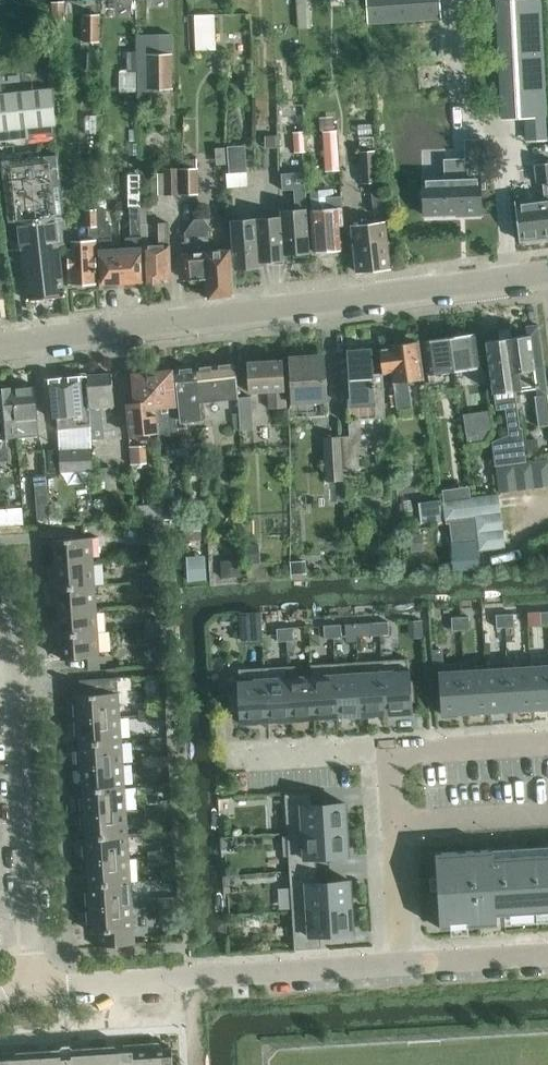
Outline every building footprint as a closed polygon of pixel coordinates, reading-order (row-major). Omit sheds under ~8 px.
[(307,28),(307,6),(306,6),(306,1),(304,1),(304,0),(297,0),(298,29),(307,28)] [(439,16),(438,0),(366,0),(368,22),(439,16)] [(544,138),(536,0),(483,0),(491,118),(524,116),(526,139),(544,138)] [(52,1),(52,2),(53,31),(67,30),(65,1),(52,1)] [(194,50),(216,48),(213,13),(193,15),(194,50)] [(99,40),(100,14),(83,14),(83,40),(99,40)] [(171,33),(137,34),(137,69),(138,90),(138,94),(158,94),(158,85),(172,85),(171,33)] [(128,69),(121,69),(122,90),(138,90),(137,69),(128,69)] [(54,122),(50,88),(0,94),(0,129),(27,126),(40,124),(54,122)] [(334,115),(320,116),(321,129),(335,128),(334,115)] [(54,122),(40,124),(42,138),(56,137),(54,122)] [(0,129),(0,141),(28,137),(27,126),(0,129)] [(337,130),(323,130),(324,143),(338,143),(337,130)] [(304,132),(293,132),(294,143),(295,151),(305,151),(304,132)] [(276,135),(265,135),(265,148),(276,148),(276,135)] [(374,135),(359,136),(360,152),(375,151),(374,135)] [(463,176),(423,177),(424,215),(456,214),(456,216),(481,215),(480,188),(484,187),(483,139),(465,140),(466,157),(462,158),(463,176)] [(247,172),(245,145),(227,146),(229,173),(247,172)] [(375,151),(360,152),(362,183),(370,183),(374,211),(386,209),(383,181),(377,181),(375,151)] [(68,242),(56,156),(0,164),(0,165),(12,249),(18,248),(25,299),(64,294),(57,244),(68,242)] [(180,158),(180,194),(198,194),(197,158),(180,158)] [(535,164),(538,183),(543,182),(545,198),(515,201),(519,240),(547,237),(547,162),(535,164)] [(177,194),(176,168),(165,168),(165,173),(166,194),(177,194)] [(279,211),(279,216),(282,253),(284,253),(308,251),(303,172),(281,173),(283,190),(293,189),(294,209),(279,211)] [(165,173),(152,173),(153,194),(166,194),(165,173)] [(128,175),(130,250),(121,250),(122,287),(141,286),(141,281),(139,223),(138,175),(128,175)] [(337,226),(343,225),(340,195),(325,196),(326,208),(308,208),(312,253),(315,252),(317,255),(325,254),(327,251),(339,250),(337,226)] [(85,225),(89,225),(90,240),(72,241),(71,248),(67,248),(69,282),(96,282),(95,249),(96,249),(95,209),(85,210),(85,225)] [(99,249),(100,282),(100,288),(122,287),(121,250),(112,250),(111,225),(106,225),(106,209),(95,209),(96,249),(99,249)] [(279,216),(255,218),(257,244),(265,243),(266,259),(284,258),(284,253),(282,253),(279,216)] [(233,293),(233,289),(233,285),(229,249),(210,251),(207,231),(210,228),(201,217),(194,217),(183,233),(184,253),(181,253),(183,280),(187,280),(190,283),(200,281),(202,279),(204,297),(233,293)] [(257,260),(260,260),(266,259),(265,243),(257,244),(255,218),(228,220),(234,268),(258,265),(257,260)] [(349,225),(354,273),(389,268),(383,221),(349,225)] [(146,223),(144,223),(139,223),(141,281),(143,281),(144,286),(159,286),(158,281),(168,280),(167,223),(158,223),(157,244),(146,244),(146,223)] [(510,338),(507,339),(514,390),(534,388),(535,396),(533,397),(537,427),(547,426),(547,407),(537,326),(526,327),(527,336),(510,338)] [(485,342),(492,394),(494,408),(506,407),(510,437),(495,443),(498,465),(494,465),(494,467),(497,466),(514,464),(525,462),(521,428),(519,428),(514,390),(507,339),(510,338),(508,329),(497,330),(498,340),(485,342)] [(454,371),(456,371),(480,367),(475,334),(450,337),(454,371)] [(428,374),(443,372),(454,371),(450,337),(423,341),(428,374)] [(379,350),(382,374),(392,372),(396,409),(410,407),(408,389),(406,390),(404,381),(422,378),(417,342),(389,346),(389,349),(379,350)] [(347,398),(348,418),(352,418),(352,423),(349,423),(350,435),(341,436),(344,470),(360,468),(358,444),(364,444),(365,447),(387,445),(382,374),(373,374),(372,350),(348,351),(351,398),(347,398)] [(293,403),(325,401),(323,354),(290,356),(293,403)] [(268,390),(269,403),(269,408),(284,407),(282,362),(247,364),(249,391),(268,390)] [(233,364),(204,367),(196,368),(199,402),(237,398),(233,364)] [(199,402),(196,368),(176,371),(181,422),(201,420),(199,402)] [(168,435),(178,434),(177,428),(171,371),(164,372),(163,369),(152,371),(155,403),(157,428),(158,428),(158,432),(167,431),(168,435)] [(157,428),(155,403),(152,371),(140,372),(140,374),(132,375),(136,404),(127,405),(130,434),(150,432),(150,429),(157,428)] [(86,377),(88,403),(90,428),(91,438),(104,437),(101,407),(114,406),(111,375),(86,377)] [(58,430),(74,429),(90,428),(88,403),(86,377),(48,380),(46,383),(49,418),(56,417),(58,430)] [(34,387),(12,389),(16,436),(38,434),(34,387)] [(5,437),(16,436),(12,389),(12,388),(0,389),(0,446),(5,446),(5,437)] [(238,396),(239,403),(241,429),(253,428),(251,395),(238,396)] [(468,423),(470,434),(490,431),(488,420),(468,423)] [(344,470),(341,436),(324,437),(326,480),(344,480),(343,470),(344,470)] [(537,440),(524,441),(526,456),(539,454),(537,440)] [(135,463),(146,462),(145,446),(134,446),(135,463)] [(75,448),(59,449),(60,472),(87,471),(93,470),(92,447),(75,448)] [(531,461),(535,487),(547,485),(547,459),(531,461)] [(514,464),(518,489),(535,487),(531,461),(525,462),(514,464)] [(497,466),(500,491),(518,489),(514,464),(497,466)] [(99,480),(113,479),(112,468),(98,469),(99,480)] [(49,519),(46,475),(34,476),(38,520),(49,519)] [(498,494),(473,497),(443,501),(446,524),(450,523),(474,520),(474,514),(501,511),(498,494)] [(442,518),(440,499),(426,501),(429,520),(442,518)] [(501,511),(474,514),(474,520),(476,530),(503,527),(501,511)] [(202,532),(201,513),(186,514),(186,532),(202,532)] [(468,540),(476,549),(478,549),(476,530),(474,520),(450,523),(452,543),(468,540)] [(478,549),(505,545),(503,527),(476,530),(478,549)] [(141,539),(154,538),(154,528),(140,529),(141,539)] [(186,532),(186,540),(202,540),(202,532),(186,532)] [(423,533),(409,533),(410,551),(423,551),(423,533)] [(56,564),(93,561),(92,537),(54,539),(56,564)] [(259,544),(245,544),(246,564),(260,563),(259,544)] [(56,564),(57,587),(95,585),(93,561),(56,564)] [(188,577),(206,575),(205,561),(187,562),(188,577)] [(242,561),(222,562),(222,578),(242,577),(242,561)] [(305,562),(291,562),(292,575),(306,574),(305,562)] [(144,582),(157,581),(156,571),(143,572),(144,582)] [(157,581),(144,582),(144,592),(158,591),(157,581)] [(59,611),(96,608),(95,585),(57,587),(59,611)] [(60,634),(98,632),(96,608),(59,611),(60,634)] [(260,611),(245,612),(247,643),(263,642),(261,611),(260,611)] [(514,626),(513,612),(505,613),(505,626),(514,626)] [(505,626),(505,613),(496,614),(497,627),(505,626)] [(470,628),(469,615),(460,616),(461,629),(470,628)] [(452,629),(461,629),(460,616),(451,616),(452,629)] [(147,629),(160,628),(159,618),(146,619),(147,629)] [(380,634),(389,633),(388,620),(379,621),(380,634)] [(379,621),(371,621),(371,634),(380,634),(379,621)] [(342,636),(341,623),(332,624),(333,637),(342,636)] [(333,637),(332,624),(324,624),(324,637),(333,637)] [(295,639),(294,626),(285,627),(286,640),(295,639)] [(277,640),(286,640),(285,627),(277,627),(277,640)] [(160,628),(147,629),(147,638),(161,638),(160,628)] [(99,656),(98,632),(60,634),(62,659),(99,656)] [(295,639),(286,640),(287,652),(292,652),(295,648),(295,639)] [(406,658),(382,660),(382,670),(385,713),(409,712),(409,703),(414,703),(413,682),(407,682),(406,668),(406,658)] [(382,660),(358,661),(359,671),(362,715),(385,713),(382,670),(382,660)] [(358,661),(335,663),(335,673),(338,716),(362,715),(359,671),(358,661)] [(335,663),(311,664),(312,674),(315,718),(338,716),(335,673),(335,663)] [(533,709),(547,708),(547,664),(530,665),(533,709)] [(508,666),(511,710),(533,709),(530,665),(508,666)] [(288,666),(264,667),(265,677),(268,721),(291,719),(288,676),(288,666)] [(486,668),(488,711),(511,710),(508,666),(486,668)] [(241,689),(229,690),(230,714),(242,713),(243,722),(268,721),(265,677),(264,667),(240,669),(240,679),(241,689)] [(463,669),(466,713),(488,711),(486,668),(463,669)] [(440,671),(443,714),(466,713),(463,669),(440,671)] [(312,674),(288,676),(291,719),(315,718),(312,674)] [(73,703),(74,707),(74,719),(120,717),(118,692),(117,676),(80,679),(80,695),(77,695),(77,703),(73,703)] [(166,719),(165,708),(152,709),(153,720),(166,719)] [(153,720),(152,709),(139,709),(140,721),(153,720)] [(120,717),(74,719),(76,736),(79,735),(80,743),(121,740),(120,717)] [(121,740),(80,743),(80,750),(76,750),(78,766),(123,763),(121,740)] [(169,766),(168,755),(155,756),(156,767),(169,766)] [(156,767),(155,756),(142,756),(143,768),(156,767)] [(123,763),(78,766),(79,783),(82,782),(83,790),(125,787),(123,763)] [(125,787),(83,790),(83,797),(80,797),(81,814),(126,811),(125,787)] [(312,792),(288,793),(290,832),(347,829),(346,803),(312,805),(312,792)] [(172,813),(171,802),(158,803),(159,814),(172,813)] [(159,814),(158,803),(145,804),(146,815),(159,814)] [(126,811),(81,814),(82,830),(86,830),(86,837),(128,834),(126,811)] [(347,829),(290,832),(292,871),(316,870),(316,857),(349,854),(347,829)] [(128,834),(86,837),(87,845),(83,845),(84,861),(129,858),(128,834)] [(435,852),(440,928),(497,925),(497,914),(547,911),(547,853),(493,856),(493,848),(435,852)] [(175,861),(175,849),(161,850),(162,861),(175,861)] [(162,861),(161,850),(148,851),(149,862),(162,861)] [(129,858),(84,861),(85,877),(89,877),(89,884),(131,881),(129,858)] [(316,870),(292,871),(294,910),(352,906),(351,880),(317,882),(316,870)] [(131,881),(89,884),(90,892),(86,892),(87,908),(132,905),(131,881)] [(178,908),(178,896),(164,897),(165,908),(178,908)] [(165,908),(164,897),(151,898),(152,909),(165,908)] [(135,944),(133,916),(132,905),(87,908),(88,924),(92,924),(92,932),(97,932),(97,945),(135,944)] [(352,906),(294,910),(296,949),(321,947),(320,934),(354,932),(352,906)] [(172,1047),(0,1059),(0,1064),(173,1064),(172,1047)]
